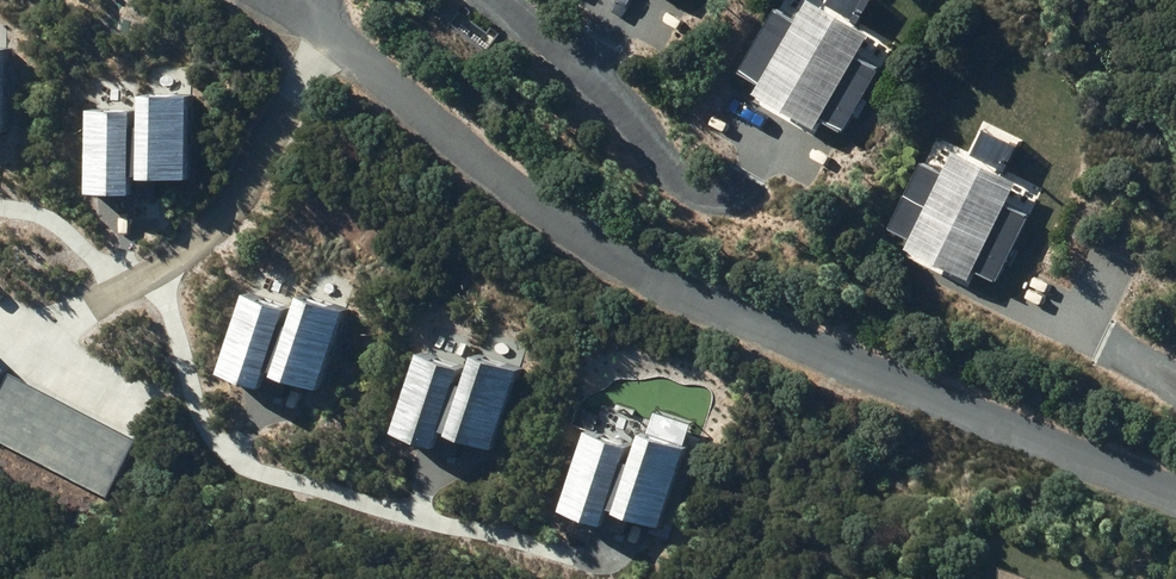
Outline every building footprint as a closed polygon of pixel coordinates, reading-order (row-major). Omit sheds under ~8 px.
[(829,6),(819,0),(806,21),(779,4),(739,67),(764,83),(753,101),(812,138),(825,117),(848,132),(888,67),(869,55),(880,38),(862,27),(879,0),(833,0),(829,6)] [(14,136),(13,51),(0,51),(0,136),(14,136)] [(153,97),(154,182),(196,181),(195,97),(153,97)] [(94,109),(95,193),(138,193),(137,108),(94,109)] [(1014,179),(982,159),(973,153),(960,173),(934,157),(897,217),(920,232),(910,249),(966,284),(978,264),(1000,278),(1038,216),(1020,205),(1030,189),(1014,179)] [(250,294),(226,376),(269,389),(293,307),(250,294)] [(306,296),(282,378),(325,391),(349,309),(306,296)] [(426,353),(401,435),(444,448),(468,366),(426,353)] [(482,356),(458,438),(500,450),(525,369),(482,356)] [(15,376),(0,406),(0,441),(114,495),(142,437),(15,376)] [(592,433),(568,515),(611,527),(635,445),(592,433)] [(649,435),(625,517),(668,530),(692,448),(649,435)]
